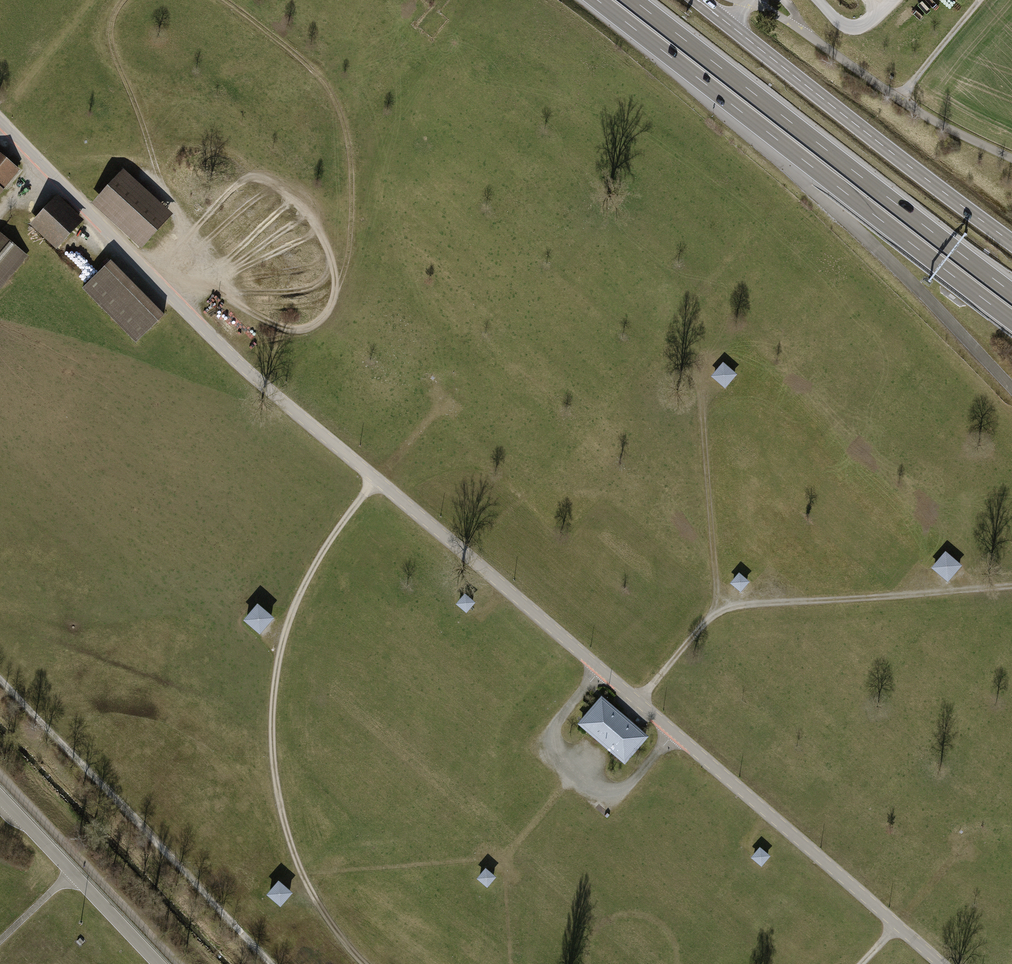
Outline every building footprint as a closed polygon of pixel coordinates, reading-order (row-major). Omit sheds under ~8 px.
[(20,172),(0,154),(0,195),(20,172)] [(121,170),(93,201),(144,246),(172,216),(121,170)] [(56,197),(32,224),(59,247),(83,220),(56,197)] [(26,257),(0,236),(0,288),(26,257)] [(107,260),(81,286),(139,343),(165,317),(107,260)] [(720,364),(708,379),(723,390),(735,375),(720,364)] [(941,552),(928,567),(946,582),(958,568),(941,552)] [(738,575),(732,583),(742,590),(748,582),(738,575)] [(466,595),(457,606),(466,613),(475,602),(466,595)] [(254,607),(243,622),(258,633),(270,619),(254,607)] [(649,737),(602,697),(578,724),(625,765),(649,737)] [(761,849),(752,859),(762,868),(771,858),(761,849)] [(487,870),(478,881),(488,889),(497,878),(487,870)] [(275,876),(264,890),(279,902),(291,888),(275,876)]
